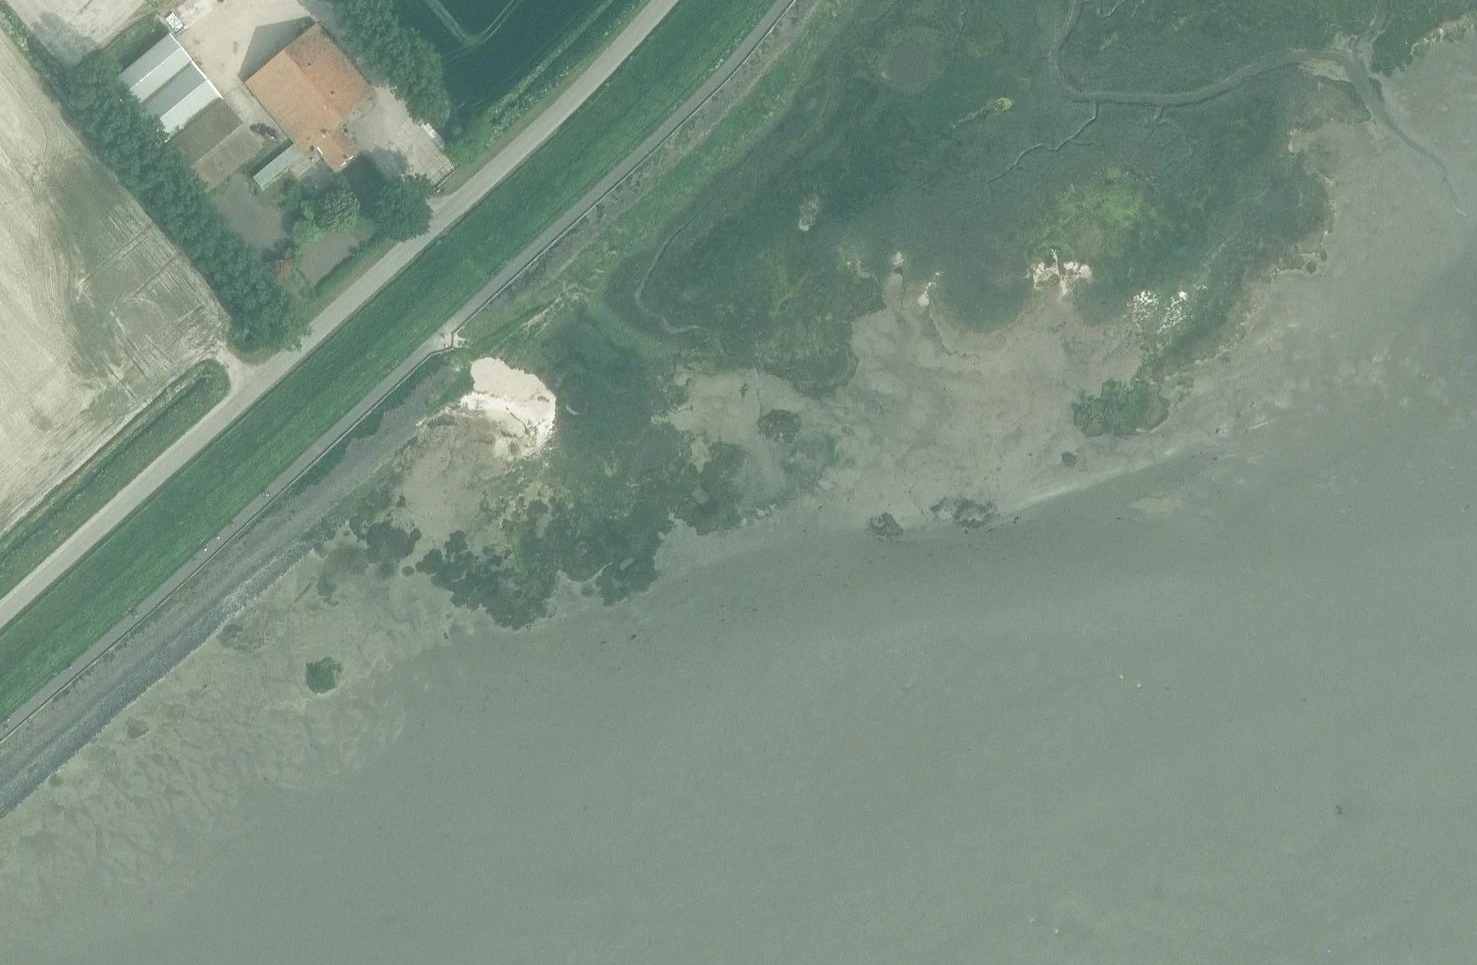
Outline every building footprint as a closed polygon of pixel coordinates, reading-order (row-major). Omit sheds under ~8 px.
[(335,171),(358,152),(336,125),(374,95),(316,24),(245,82),(295,144),(253,178),(261,188),(313,145),(335,171)] [(109,89),(200,199),(262,147),(222,99),(172,37),(109,89)]
